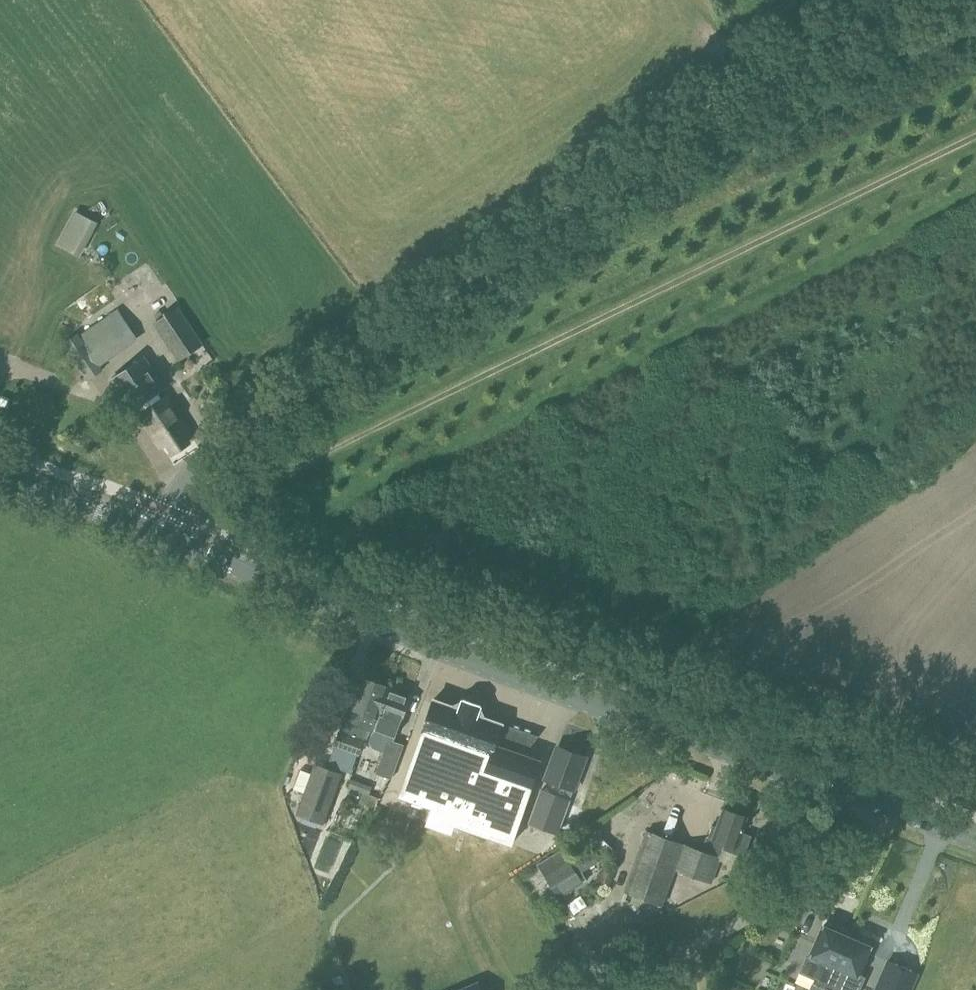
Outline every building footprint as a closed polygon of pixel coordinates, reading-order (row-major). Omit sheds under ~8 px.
[(77,254),(91,228),(72,218),(58,244),(77,254)] [(153,323),(179,360),(202,344),(176,307),(153,323)] [(79,333),(64,343),(89,379),(102,369),(98,362),(133,337),(116,311),(79,334),(79,333)] [(142,358),(111,380),(132,410),(138,406),(143,413),(162,400),(157,393),(163,389),(142,358)] [(143,413),(139,415),(162,447),(167,444),(173,452),(188,442),(182,433),(187,429),(165,397),(162,400),(143,413)] [(361,677),(350,707),(348,706),(334,747),(358,757),(365,740),(370,742),(375,729),(387,692),(386,692),(388,687),(361,677)] [(394,740),(410,696),(390,688),(390,687),(388,687),(386,692),(387,692),(375,729),(370,742),(372,748),(383,752),(376,774),(391,779),(403,744),(394,740)] [(435,698),(401,793),(433,805),(428,820),(450,828),(452,821),(509,842),(539,760),(495,743),(502,723),(483,716),(480,709),(482,705),(461,698),(460,702),(454,704),(435,698)] [(545,779),(554,782),(574,789),(585,758),(557,747),(545,779)] [(360,754),(356,774),(375,778),(379,758),(360,754)] [(341,774),(315,765),(297,814),(324,823),(341,774)] [(574,789),(554,782),(550,792),(570,799),(574,789)] [(351,788),(348,798),(357,802),(361,792),(351,788)] [(570,799),(550,792),(541,789),(529,824),(557,835),(570,799)] [(363,793),(360,802),(375,808),(379,798),(370,794),(369,795),(363,793)] [(749,837),(741,834),(746,816),(744,815),(743,813),(737,811),(734,813),(724,808),(717,826),(712,825),(708,837),(711,838),(705,853),(683,847),(685,844),(646,830),(624,892),(662,907),(676,870),(712,883),(721,852),(741,860),(749,837)] [(558,898),(587,880),(582,872),(574,860),(565,847),(537,865),(558,898)] [(593,847),(574,860),(582,872),(601,859),(593,847)] [(824,925),(810,957),(835,968),(850,936),(838,932),(840,929),(827,923),(826,926),(824,925)] [(871,946),(869,945),(871,942),(858,937),(857,940),(850,936),(835,968),(845,972),(858,977),(871,946)] [(812,980),(807,989),(824,989),(826,986),(830,977),(835,968),(810,957),(806,959),(799,974),(812,980)] [(836,989),(838,989),(845,972),(835,968),(830,977),(826,986),(836,989)]
